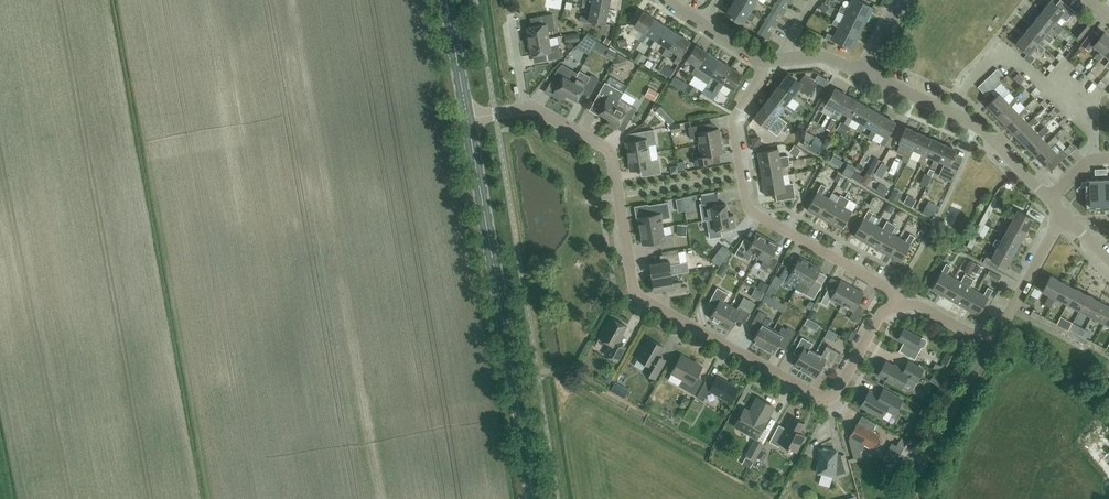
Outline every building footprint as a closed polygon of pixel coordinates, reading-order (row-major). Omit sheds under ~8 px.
[(610,0),(592,0),(592,3),(583,2),(582,7),(591,8),(591,6),(608,10),(610,0)] [(757,0),(735,0),(734,1),(750,12),(757,0)] [(787,10),(782,7),(784,3),(779,0),(778,0),(772,9),(783,16),(787,10)] [(866,22),(873,7),(858,0),(852,0),(847,9),(841,6),(839,10),(845,13),(846,12),(866,22)] [(1056,22),(1060,16),(1067,21),(1075,11),(1061,0),(1060,0),(1056,4),(1051,0),(1042,11),(1056,22)] [(756,15),(750,12),(734,1),(726,14),(742,24),(746,18),(751,22),(756,15)] [(823,2),(818,7),(823,12),(828,7),(823,2)] [(605,23),(608,10),(591,6),(591,8),(589,17),(580,15),(579,20),(589,22),(589,20),(605,23)] [(646,33),(655,19),(643,11),(634,26),(643,32),(638,39),(643,42),(647,34),(646,33)] [(776,28),(779,22),(774,19),(777,15),(771,11),(765,21),(776,28)] [(1062,27),(1056,22),(1042,11),(1033,22),(1047,33),(1053,25),(1056,27),(1054,29),(1058,32),(1062,27)] [(859,35),(866,22),(846,12),(845,13),(840,22),(834,19),(832,24),(838,27),(839,25),(859,35)] [(528,41),(549,38),(547,29),(555,28),(553,14),(542,16),(543,24),(527,27),(528,35),(527,35),(528,41)] [(657,41),(667,26),(655,19),(646,33),(647,34),(655,39),(650,47),(654,50),(659,42),(657,41)] [(1054,38),(1047,33),(1033,22),(1025,33),(1038,44),(1039,43),(1043,38),(1050,43),(1054,38)] [(1080,39),(1090,27),(1084,22),(1074,34),(1080,39)] [(768,40),(772,34),(767,31),(769,27),(763,23),(757,33),(768,40)] [(852,49),(859,35),(839,25),(838,27),(834,36),(828,33),(825,38),(832,41),(833,40),(852,49)] [(669,48),(678,34),(667,26),(657,41),(659,42),(667,47),(662,54),(666,57),(671,49),(669,48)] [(1081,45),(1088,51),(1100,36),(1093,30),(1081,45)] [(1104,54),(1108,48),(1108,36),(1104,32),(1093,45),(1101,52),(1099,54),(1097,53),(1094,57),(1099,61),(1104,54)] [(1045,49),(1039,43),(1038,44),(1025,33),(1016,43),(1030,54),(1036,46),(1039,49),(1037,50),(1041,53),(1045,49)] [(669,48),(671,49),(678,54),(673,62),(678,64),(683,56),(681,55),(690,41),(678,34),(669,48)] [(549,38),(528,41),(529,48),(530,47),(532,55),(547,53),(548,60),(562,58),(563,55),(562,50),(560,50),(559,44),(550,46),(549,38)] [(1068,50),(1072,45),(1068,41),(1064,47),(1068,50)] [(699,67),(708,52),(696,45),(687,59),(696,65),(691,73),(696,76),(701,68),(699,67)] [(609,49),(605,57),(613,61),(617,53),(609,49)] [(645,50),(639,59),(646,63),(651,54),(645,50)] [(696,76),(707,83),(712,76),(710,75),(720,60),(708,52),(699,67),(701,68),(696,76)] [(1060,61),(1064,56),(1060,52),(1055,57),(1060,61)] [(617,53),(613,61),(612,64),(628,59),(617,53)] [(722,82),(731,67),(720,60),(710,75),(712,76),(720,81),(715,88),(719,91),(724,83),(722,82)] [(1081,71),(1085,67),(1079,62),(1076,67),(1081,71)] [(1051,72),(1055,66),(1051,63),(1047,68),(1051,72)] [(578,73),(562,64),(558,69),(553,77),(560,81),(553,93),(564,99),(578,73)] [(675,75),(679,67),(672,64),(668,72),(675,75)] [(722,82),(724,83),(731,88),(727,96),(731,98),(736,90),(734,89),(743,75),(731,67),(722,82)] [(1005,77),(997,68),(992,73),(1000,82),(1005,77)] [(578,73),(564,99),(564,100),(567,95),(577,101),(582,92),(589,96),(599,79),(591,75),(590,77),(586,74),(579,71),(578,73)] [(1092,80),(1095,75),(1090,71),(1087,75),(1092,80)] [(793,95),(795,93),(799,88),(808,95),(817,84),(805,74),(799,82),(788,73),(780,84),(793,95)] [(992,73),(987,78),(996,86),(1000,82),(992,73)] [(991,91),(996,86),(987,78),(982,82),(991,91)] [(1025,88),(1029,84),(1024,79),(1021,83),(1025,88)] [(689,84),(682,80),(678,87),(685,91),(689,84)] [(1103,88),(1106,84),(1101,80),(1097,84),(1103,88)] [(609,118),(606,123),(619,101),(620,99),(624,92),(605,82),(595,99),(603,103),(598,112),(609,118)] [(978,87),(986,96),(991,91),(982,82),(978,87)] [(1009,103),(1004,98),(1010,92),(1001,82),(991,92),(996,97),(987,105),(997,115),(1009,103)] [(802,99),(795,93),(793,95),(780,84),(771,95),(785,106),(786,104),(792,97),(799,103),(802,99)] [(689,85),(686,91),(693,95),(696,90),(689,85)] [(655,101),(659,93),(649,88),(645,95),(655,101)] [(702,93),(713,100),(714,99),(719,91),(715,88),(712,92),(705,88),(702,93)] [(839,110),(847,95),(835,88),(826,103),(836,108),(832,116),(834,118),(836,119),(841,111),(839,110)] [(1035,98),(1039,94),(1034,89),(1030,93),(1035,98)] [(786,104),(785,106),(771,95),(763,106),(776,117),(778,115),(783,108),(790,114),(793,110),(786,104)] [(851,117),(859,102),(847,95),(839,110),(841,111),(848,115),(844,123),(848,126),(853,118),(851,117)] [(1019,113),(1018,113),(1012,106),(1014,104),(1016,105),(1019,102),(1015,97),(1009,103),(997,115),(1006,125),(1019,113)] [(636,109),(626,103),(620,99),(619,101),(606,123),(617,129),(624,117),(630,120),(636,109)] [(1044,108),(1048,104),(1043,99),(1040,103),(1044,108)] [(863,124),(871,108),(859,102),(851,117),(853,118),(860,122),(856,130),(860,132),(865,125),(863,124)] [(675,120),(661,106),(656,110),(670,124),(675,120)] [(785,121),(778,115),(776,117),(763,106),(754,118),(768,128),(775,119),(782,125),(785,121)] [(1028,123),(1021,116),(1024,114),(1025,115),(1029,112),(1025,107),(1018,113),(1019,113),(1006,125),(1016,135),(1028,123)] [(875,130),(883,115),(878,112),(877,110),(873,108),(872,109),(871,108),(863,124),(865,125),(872,129),(868,137),(872,139),(877,131),(875,130)] [(1054,118),(1058,114),(1053,109),(1049,113),(1054,118)] [(799,114),(793,110),(790,114),(796,118),(799,114)] [(875,130),(877,131),(884,136),(880,144),(884,146),(889,138),(887,137),(896,122),(883,115),(875,130)] [(832,116),(825,128),(830,131),(836,119),(834,118),(832,116)] [(1038,133),(1031,126),(1033,123),(1035,125),(1038,121),(1034,117),(1028,123),(1016,135),(1025,145),(1038,133)] [(1063,127),(1067,124),(1063,119),(1059,123),(1063,127)] [(672,133),(682,131),(680,123),(671,124),(672,133)] [(844,133),(848,127),(842,123),(838,130),(844,133)] [(1067,124),(1063,127),(1068,132),(1072,129),(1067,124)] [(699,144),(721,141),(719,128),(704,131),(703,125),(689,127),(691,139),(698,137),(699,144)] [(1035,155),(1047,143),(1042,137),(1050,130),(1045,125),(1038,133),(1025,145),(1035,155)] [(912,148),(919,133),(906,127),(899,143),(900,143),(897,152),(904,155),(902,161),(907,163),(910,157),(914,149),(912,148)] [(628,156),(649,153),(648,145),(656,144),(654,130),(639,132),(640,140),(626,142),(628,156)] [(924,154),(931,138),(919,133),(912,148),(914,149),(910,157),(923,163),(926,155),(924,154)] [(1065,145),(1055,135),(1047,143),(1035,155),(1044,165),(1049,160),(1055,167),(1068,154),(1064,150),(1062,148),(1065,145)] [(808,148),(815,153),(823,141),(815,136),(808,148)] [(756,137),(750,138),(752,147),(762,145),(761,140),(756,137)] [(937,160),(944,144),(931,138),(924,154),(926,155),(934,159),(931,167),(935,169),(939,161),(937,160)] [(721,141),(699,144),(700,152),(693,153),(695,164),(709,162),(708,156),(723,153),(721,141)] [(937,160),(939,161),(945,163),(940,174),(952,180),(952,182),(958,169),(950,165),(957,150),(944,144),(937,160)] [(1070,144),(1064,150),(1068,154),(1069,155),(1075,149),(1070,144)] [(789,152),(795,157),(799,151),(793,146),(789,152)] [(760,165),(789,160),(788,155),(779,157),(778,149),(758,152),(760,165)] [(649,153),(628,156),(630,170),(645,168),(646,176),(661,173),(659,159),(650,160),(649,153)] [(867,172),(872,175),(881,160),(875,157),(867,172)] [(843,162),(838,159),(835,164),(839,167),(843,162)] [(762,179),(783,176),(781,167),(790,166),(789,160),(760,165),(762,179)] [(684,161),(676,162),(678,171),(685,170),(684,161)] [(841,173),(850,178),(855,168),(847,163),(841,173)] [(864,177),(861,183),(867,186),(872,176),(872,175),(867,172),(864,177)] [(927,186),(931,176),(924,173),(920,183),(927,186)] [(783,176),(762,179),(765,195),(775,193),(777,201),(795,198),(793,183),(784,184),(783,176)] [(1085,180),(1086,208),(1096,208),(1096,205),(1108,205),(1108,207),(1108,179),(1085,180)] [(845,180),(841,188),(846,191),(851,183),(845,180)] [(879,183),(875,190),(884,195),(888,188),(879,183)] [(807,210),(819,216),(829,198),(822,194),(826,187),(821,184),(807,210)] [(893,189),(889,197),(897,201),(901,193),(893,189)] [(719,205),(717,193),(701,196),(702,203),(699,203),(702,221),(707,220),(708,220),(713,219),(728,216),(726,204),(719,205)] [(830,223),(845,197),(840,194),(836,202),(829,198),(819,216),(830,223)] [(907,194),(902,202),(911,207),(916,199),(907,194)] [(871,205),(875,198),(869,195),(866,202),(871,205)] [(691,196),(682,197),(683,205),(692,204),(691,196)] [(845,197),(830,223),(842,229),(852,211),(845,207),(849,199),(845,197)] [(993,209),(998,200),(993,197),(988,206),(993,209)] [(650,215),(638,217),(641,230),(663,227),(662,219),(670,217),(668,202),(648,206),(650,215)] [(892,212),(895,207),(888,203),(885,209),(892,212)] [(932,218),(936,210),(927,205),(922,213),(932,218)] [(866,242),(876,224),(869,220),(873,213),(868,210),(854,236),(866,242)] [(1011,222),(1026,231),(1033,218),(1017,210),(1014,217),(1010,215),(1007,220),(1011,223),(1011,222)] [(980,221),(985,224),(990,215),(985,212),(980,221)] [(713,219),(715,230),(708,232),(710,238),(723,236),(721,230),(736,227),(734,215),(728,216),(713,219)] [(877,249),(891,223),(887,221),(883,228),(876,224),(866,242),(877,249)] [(980,233),(985,224),(980,221),(975,230),(980,233)] [(1019,243),(1026,231),(1011,222),(1011,223),(1004,235),(1019,243)] [(889,255),(899,237),(892,233),(896,226),(891,223),(877,249),(889,255)] [(677,224),(677,233),(686,233),(687,225),(677,224)] [(928,227),(922,224),(919,231),(924,234),(928,227)] [(663,227),(641,230),(643,244),(658,242),(659,248),(674,245),(672,234),(664,235),(663,227)] [(758,257),(768,238),(756,232),(753,237),(754,238),(751,243),(744,239),(735,255),(742,259),(744,257),(749,260),(752,254),(758,257)] [(899,237),(889,255),(900,262),(915,236),(910,233),(906,241),(899,237)] [(1013,255),(1019,243),(1004,235),(1001,241),(996,239),(993,244),(998,247),(1013,255)] [(971,248),(976,239),(972,237),(967,246),(971,248)] [(768,238),(758,257),(764,260),(760,266),(771,272),(777,261),(771,258),(779,244),(768,238)] [(723,246),(717,253),(724,258),(730,251),(723,246)] [(1006,267),(1013,255),(998,247),(991,259),(986,256),(983,262),(997,270),(1000,264),(1006,267)] [(650,258),(661,256),(660,249),(649,250),(650,258)] [(945,251),(941,258),(946,261),(950,254),(945,251)] [(652,278),(672,275),(671,266),(678,265),(677,260),(680,259),(678,252),(662,255),(664,262),(650,264),(652,278)] [(780,277),(789,282),(796,287),(800,281),(810,262),(800,256),(792,269),(786,266),(780,277)] [(976,258),(968,269),(980,277),(988,266),(976,258)] [(813,282),(821,268),(810,262),(800,281),(796,287),(802,291),(801,292),(814,299),(821,286),(813,282)] [(671,266),(672,275),(689,272),(687,263),(680,264),(678,265),(671,266)] [(943,296),(954,278),(947,274),(951,266),(946,263),(932,289),(943,296)] [(998,283),(1001,277),(989,271),(986,277),(998,283)] [(955,302),(969,276),(965,274),(960,281),(954,278),(943,296),(955,302)] [(672,275),(652,278),(654,291),(668,289),(669,296),(688,293),(686,286),(681,287),(681,282),(673,283),(672,275)] [(1055,297),(1063,282),(1050,275),(1042,291),(1049,294),(1044,304),(1050,307),(1055,298),(1055,297)] [(966,308),(976,290),(970,287),(974,279),(969,276),(955,302),(966,308)] [(842,305),(852,286),(841,280),(834,293),(828,289),(820,302),(826,306),(830,298),(842,305)] [(1067,304),(1075,288),(1070,286),(1069,284),(1065,281),(1063,282),(1055,297),(1055,298),(1067,304)] [(760,282),(757,287),(764,291),(767,287),(760,282)] [(771,284),(767,292),(773,296),(778,288),(771,284)] [(852,286),(842,305),(853,311),(849,318),(855,322),(863,308),(857,305),(864,293),(852,286)] [(720,324),(730,305),(724,302),(729,293),(717,287),(710,301),(717,305),(709,318),(720,324)] [(976,290),(966,308),(978,315),(993,289),(988,287),(983,294),(976,290)] [(759,301),(764,293),(755,288),(751,296),(759,301)] [(1079,310),(1087,294),(1075,288),(1067,304),(1079,310)] [(1092,316),(1099,301),(1087,294),(1079,310),(1092,316)] [(730,305),(720,324),(731,330),(738,316),(746,321),(756,303),(744,297),(737,309),(730,305)] [(1108,312),(1108,306),(1106,305),(1106,303),(1102,300),(1100,301),(1099,301),(1092,316),(1104,323),(1108,312)] [(769,301),(761,307),(770,317),(778,311),(769,301)] [(762,348),(773,329),(767,326),(770,320),(766,317),(767,315),(759,310),(751,324),(759,328),(752,342),(762,348)] [(1039,320),(1041,315),(1032,311),(1030,315),(1039,320)] [(618,361),(624,349),(617,346),(621,339),(619,339),(627,326),(611,317),(599,338),(610,344),(605,354),(618,361)] [(807,318),(804,324),(810,327),(813,322),(807,318)] [(1054,328),(1057,323),(1048,319),(1045,323),(1054,328)] [(1057,323),(1054,328),(1064,333),(1066,328),(1057,323)] [(773,329),(762,348),(773,353),(780,340),(788,345),(796,331),(788,327),(787,329),(782,326),(779,332),(773,329)] [(921,338),(904,328),(898,339),(903,342),(899,351),(915,359),(921,347),(924,347),(927,341),(926,339),(923,337),(921,338)] [(848,331),(845,337),(850,340),(852,340),(855,335),(853,334),(848,331)] [(1079,341),(1081,336),(1072,331),(1070,336),(1079,341)] [(1081,336),(1079,341),(1088,345),(1090,341),(1081,336)] [(805,371),(815,352),(809,349),(813,343),(802,337),(795,349),(801,352),(794,365),(805,371)] [(655,378),(663,364),(665,360),(658,356),(664,347),(649,338),(638,359),(648,364),(643,372),(655,378)] [(1104,353),(1106,349),(1097,344),(1094,349),(1104,353)] [(815,352),(805,371),(816,377),(823,364),(831,368),(835,361),(839,353),(827,346),(821,356),(815,352)] [(839,353),(835,361),(837,362),(839,363),(844,355),(842,354),(839,353)] [(949,366),(954,356),(948,353),(943,363),(949,366)] [(694,394),(702,380),(696,376),(702,366),(681,355),(671,373),(683,379),(679,386),(694,394)] [(916,382),(923,369),(908,361),(904,370),(899,367),(898,368),(885,361),(878,375),(901,387),(907,377),(916,382)] [(938,384),(942,378),(934,373),(931,380),(938,384)] [(605,377),(603,381),(610,384),(613,377),(609,375),(605,377)] [(738,388),(717,376),(713,384),(706,380),(697,397),(704,401),(709,390),(730,402),(738,388)] [(614,393),(619,385),(614,383),(610,391),(614,393)] [(903,400),(888,392),(883,389),(879,396),(869,390),(861,406),(881,417),(886,409),(894,414),(903,400)] [(682,399),(680,402),(687,406),(691,399),(687,397),(682,399)] [(764,425),(774,407),(757,398),(750,412),(745,409),(735,426),(757,438),(764,425)] [(860,442),(871,449),(873,446),(874,447),(875,447),(876,447),(877,446),(878,446),(879,445),(879,444),(880,443),(880,442),(880,441),(880,440),(880,439),(880,438),(879,438),(879,437),(878,437),(880,434),(873,430),(877,423),(862,415),(848,439),(854,458),(862,456),(859,444),(860,442)] [(799,432),(804,424),(792,417),(786,429),(779,425),(769,442),(777,446),(779,442),(796,451),(805,436),(799,432)] [(899,455),(907,441),(901,438),(897,445),(892,443),(888,449),(899,455)] [(757,458),(762,449),(764,444),(755,439),(746,455),(755,460),(756,458),(757,458)] [(829,449),(823,447),(823,449),(819,449),(818,463),(816,471),(817,472),(817,473),(822,474),(831,477),(832,474),(836,475),(849,471),(844,454),(837,456),(834,456),(833,450),(829,449)] [(762,449),(757,458),(760,460),(763,459),(766,454),(765,451),(762,449)] [(743,465),(750,468),(753,462),(747,458),(743,465)]
